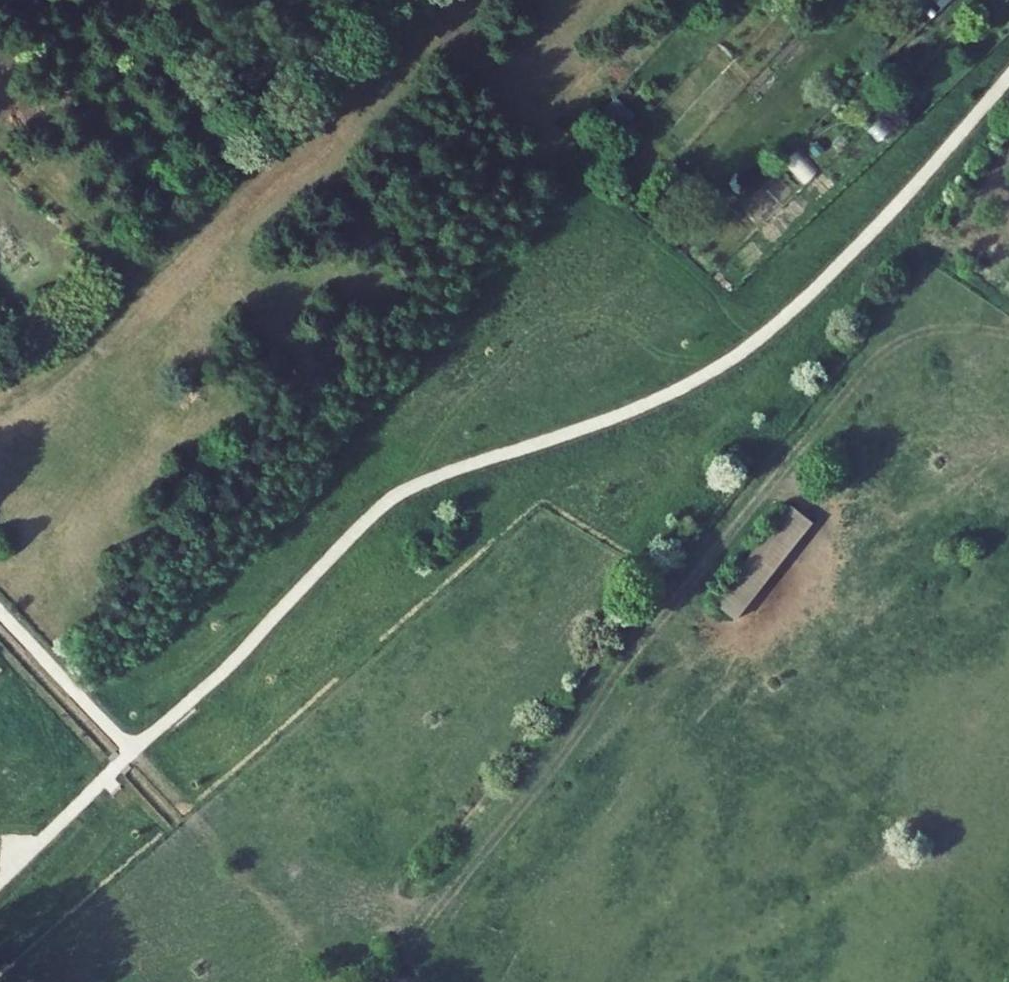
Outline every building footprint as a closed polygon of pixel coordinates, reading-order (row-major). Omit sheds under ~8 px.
[(924,88),(918,82),(909,91),(915,97),(924,88)] [(815,523),(791,504),(714,602),(738,621),(815,523)]
